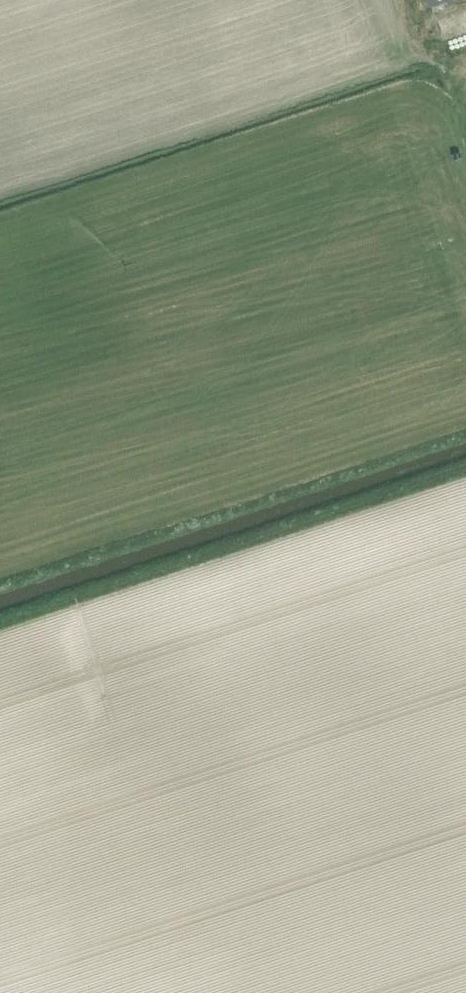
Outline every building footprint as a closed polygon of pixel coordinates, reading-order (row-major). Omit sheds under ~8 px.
[(429,8),(454,0),(426,0),(429,8)]
